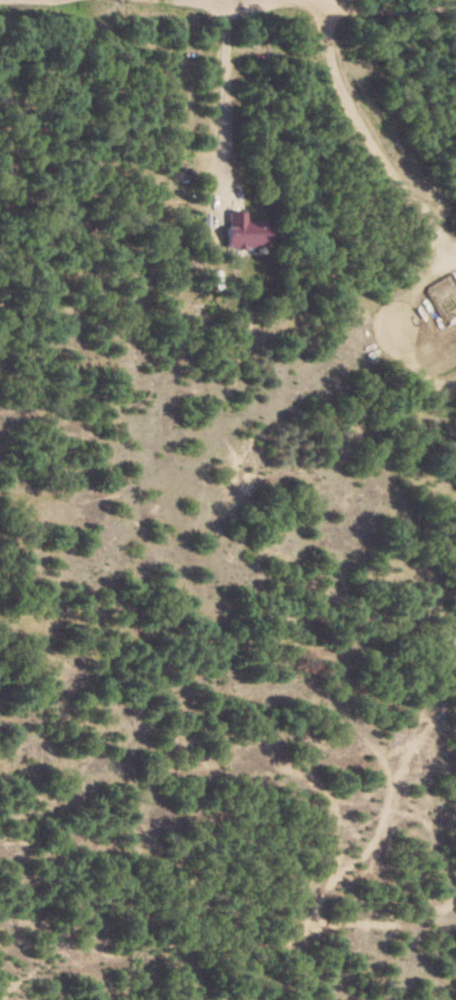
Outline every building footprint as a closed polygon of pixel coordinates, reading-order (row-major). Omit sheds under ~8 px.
[(244,224),(244,214),(224,214),(224,250),(269,249),(269,224),(244,224)]
